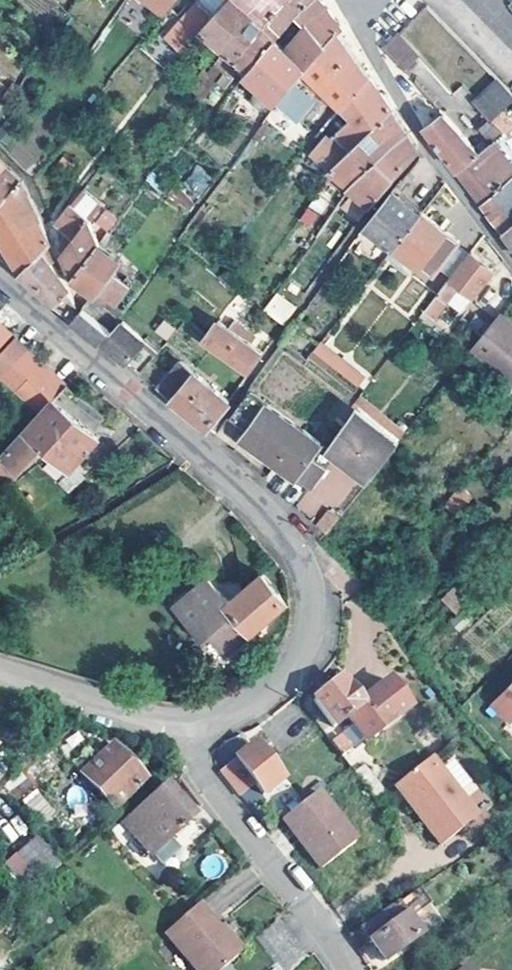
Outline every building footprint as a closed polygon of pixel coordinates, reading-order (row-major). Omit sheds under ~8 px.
[(175,0),(148,0),(165,14),(175,0)] [(216,14),(199,0),(196,0),(177,24),(196,39),(203,30),(216,14)] [(203,30),(228,52),(209,74),(204,70),(189,87),(199,94),(195,98),(202,102),(226,74),(287,0),(227,0),(216,14),(203,30)] [(226,74),(231,79),(244,64),(250,69),(296,13),(309,0),(287,0),(226,74)] [(250,69),(245,74),(247,76),(260,88),(256,93),(256,97),(257,102),(259,106),(264,109),(273,109),(278,103),(294,84),(305,70),(337,31),(341,27),(321,0),(309,0),(296,13),(250,69)] [(509,0),(473,0),(511,38),(511,3),(510,2),(509,0)] [(305,70),(341,107),(369,77),(337,31),(305,70)] [(419,53),(399,32),(383,48),(403,69),(419,53)] [(84,70),(78,65),(73,72),(80,75),(84,70)] [(369,77),(341,107),(351,118),(330,140),(324,136),(309,153),(327,168),(391,109),(369,77)] [(19,87),(11,81),(7,89),(14,95),(19,87)] [(501,109),(511,100),(511,92),(508,87),(506,90),(497,81),(476,99),(474,101),(491,119),(501,109)] [(294,84),(278,103),(298,121),(315,101),(294,84)] [(96,113),(90,107),(86,113),(91,117),(96,113)] [(280,114),(273,109),(263,123),(268,129),(280,114)] [(336,188),(346,181),(406,132),(391,109),(327,168),(321,178),(325,181),(335,189),(336,188)] [(501,109),(491,119),(504,133),(511,127),(511,120),(501,109)] [(424,129),(458,170),(480,153),(444,113),(442,115),(424,129)] [(504,133),(491,119),(481,127),(494,141),(504,133)] [(417,147),(406,132),(346,181),(349,184),(347,187),(369,205),(389,181),(409,159),(417,147)] [(511,176),(511,164),(493,142),(480,153),(458,170),(481,201),(511,176)] [(0,168),(0,201),(19,180),(3,165),(0,168)] [(197,195),(213,181),(200,166),(184,180),(197,195)] [(481,201),(503,230),(511,222),(511,176),(481,201)] [(38,215),(32,201),(19,180),(0,201),(0,242),(6,252),(38,215)] [(195,201),(176,181),(167,195),(188,210),(195,201)] [(343,195),(335,207),(356,223),(362,214),(369,205),(347,187),(349,184),(346,181),(336,188),(343,195)] [(393,248),(421,212),(392,189),(364,226),(393,248)] [(72,202),(55,223),(74,239),(63,252),(82,266),(99,243),(89,224),(93,219),(72,202)] [(459,241),(421,212),(393,248),(419,268),(431,277),(439,268),(456,245),(459,241)] [(6,252),(20,272),(50,243),(38,215),(6,252)] [(503,230),(511,242),(511,222),(503,230)] [(326,234),(319,230),(314,236),(321,242),(326,234)] [(55,258),(50,243),(20,272),(68,313),(74,306),(64,280),(49,264),(55,258)] [(82,308),(107,329),(121,310),(115,305),(130,286),(128,285),(131,281),(128,279),(125,283),(112,273),(120,261),(99,243),(82,266),(75,277),(95,292),(82,308)] [(469,254),(456,245),(439,268),(451,277),(469,254)] [(419,268),(393,248),(386,257),(412,277),(419,268)] [(82,266),(63,252),(75,277),(82,266)] [(492,268),(470,253),(469,254),(451,277),(424,313),(433,320),(452,296),(464,305),(492,268)] [(277,291),(262,310),(282,326),(297,307),(277,291)] [(74,319),(102,343),(111,332),(107,329),(82,308),(74,319)] [(499,313),(472,347),(511,380),(511,323),(499,313)] [(228,328),(214,317),(198,334),(221,356),(248,373),(263,352),(249,342),(255,334),(234,320),(228,328)] [(111,332),(102,343),(138,373),(156,352),(130,331),(120,321),(111,332)] [(332,327),(326,322),(322,327),(329,332),(332,327)] [(2,327),(0,329),(0,347),(10,336),(2,327)] [(303,339),(291,329),(280,343),(292,353),(303,339)] [(28,350),(14,338),(0,353),(0,379),(28,350)] [(350,368),(319,344),(312,354),(342,377),(350,368)] [(13,395),(42,364),(28,350),(0,379),(0,382),(13,395)] [(227,400),(178,362),(157,389),(206,429),(227,400)] [(65,385),(42,364),(13,395),(36,416),(65,385)] [(487,366),(483,364),(479,365),(475,367),(473,371),(473,375),(474,379),(477,382),(481,383),(485,383),(489,380),(491,377),(491,373),(490,369),(487,366)] [(369,383),(350,368),(342,377),(362,393),(369,383)] [(327,451),(325,446),(324,447),(320,445),(322,441),(247,390),(226,418),(242,429),(237,437),(295,479),(297,476),(306,483),(327,451)] [(52,402),(2,458),(0,455),(0,487),(17,472),(39,447),(66,471),(96,438),(64,408),(62,410),(52,402)] [(328,444),(325,446),(327,451),(329,451),(366,477),(395,441),(353,410),(328,444)] [(402,433),(380,415),(373,422),(395,441),(402,433)] [(330,520),(322,514),(309,529),(316,537),(330,520)] [(284,600),(261,574),(228,604),(205,579),(173,608),(203,640),(210,634),(223,647),(215,654),(219,658),(284,600)] [(473,596),(458,581),(442,597),(457,612),(473,596)] [(344,686),(339,680),(312,700),(334,728),(347,718),(366,741),(409,707),(387,680),(358,701),(346,685),(344,686)] [(492,704),(509,722),(511,718),(511,683),(492,704)] [(355,758),(339,736),(330,743),(341,758),(351,762),(355,758)] [(282,781),(254,746),(218,772),(237,795),(248,787),(252,785),(263,796),(282,781)] [(141,782),(112,747),(95,760),(91,755),(76,768),(81,774),(79,776),(111,810),(141,782)] [(473,818),(428,760),(393,788),(438,846),(473,818)] [(45,772),(35,761),(23,772),(32,783),(45,772)] [(58,811),(21,773),(7,786),(44,825),(58,811)] [(383,794),(372,779),(362,787),(373,801),(383,794)] [(141,806),(170,839),(180,853),(205,833),(164,786),(141,806)] [(262,804),(248,787),(237,795),(251,812),(262,804)] [(350,844),(312,794),(276,821),(296,847),(302,843),(309,852),(303,857),(314,871),(350,844)] [(170,839),(141,806),(121,822),(148,856),(170,839)] [(0,827),(11,842),(28,830),(17,815),(0,827)] [(11,860),(30,880),(38,888),(56,873),(58,870),(28,843),(11,860)] [(309,852),(302,843),(296,847),(303,857),(309,852)] [(20,889),(30,880),(11,860),(2,869),(20,889)] [(413,903),(408,897),(358,931),(383,964),(417,938),(399,915),(413,903)] [(238,955),(216,933),(220,928),(197,906),(167,937),(200,969),(201,969),(223,969),(238,955)] [(243,950),(220,928),(216,933),(238,955),(243,950)]
